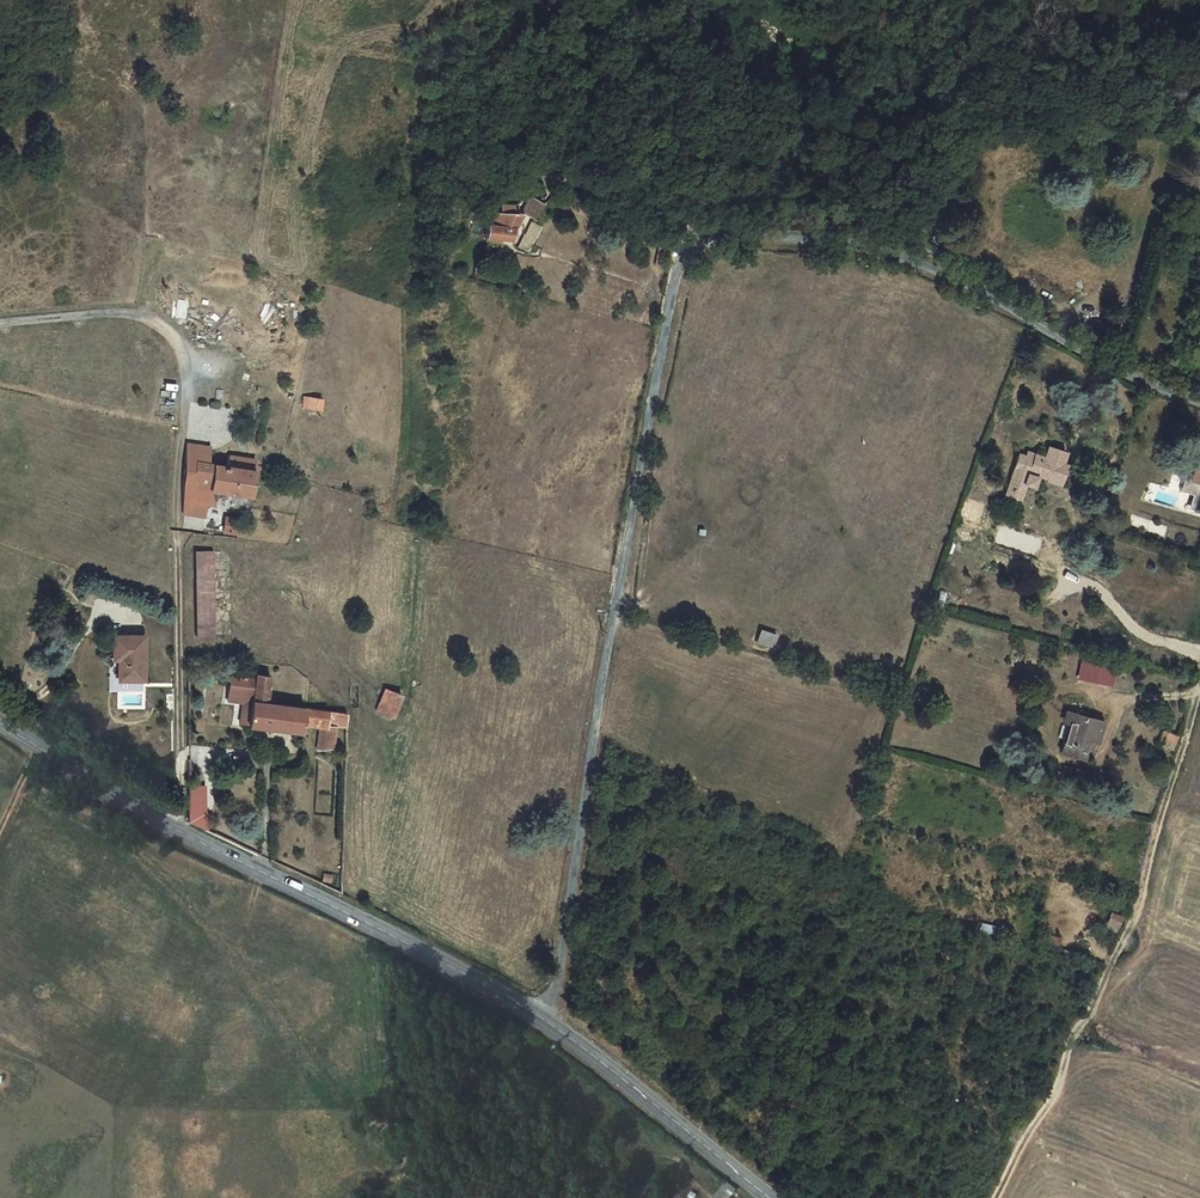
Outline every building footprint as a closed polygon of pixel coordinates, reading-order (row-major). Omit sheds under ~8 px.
[(539,204),(529,199),(522,213),(532,218),(539,204)] [(484,236),(490,237),(511,240),(514,227),(522,213),(516,213),(516,205),(499,204),(499,205),(494,204),(494,211),(487,210),(484,236)] [(519,243),(530,247),(535,237),(536,238),(541,227),(531,221),(525,234),(523,233),(519,243)] [(518,228),(514,227),(511,240),(490,237),(489,242),(514,246),(518,228)] [(655,265),(662,266),(668,236),(660,235),(655,265)] [(475,276),(483,276),(484,265),(477,264),(475,276)] [(308,408),(321,409),(322,398),(309,397),(308,408)] [(182,468),(182,485),(191,485),(196,462),(208,463),(211,447),(186,443),(182,468)] [(1048,476),(1060,480),(1066,463),(1062,462),(1065,452),(1047,446),(1043,456),(1034,453),(1032,458),(1025,456),(1018,453),(1007,487),(1023,493),(1026,484),(1033,487),(1036,477),(1035,476),(1035,474),(1047,478),(1048,476)] [(1198,448),(1194,460),(1189,479),(1199,482),(1199,449),(1198,448)] [(191,487),(212,490),(249,495),(252,469),(208,463),(196,462),(191,485),(191,487)] [(191,487),(191,485),(182,485),(182,513),(188,514),(189,501),(191,487)] [(212,490),(191,487),(189,501),(206,503),(210,503),(212,490)] [(1023,493),(1007,487),(1004,497),(1020,502),(1023,493)] [(963,497),(957,515),(979,522),(983,524),(989,506),(963,497)] [(189,501),(188,514),(204,516),(206,503),(189,501)] [(975,535),(979,522),(957,515),(962,531),(975,535)] [(238,518),(224,516),(221,530),(236,532),(238,518)] [(195,563),(212,563),(212,551),(195,551),(195,563)] [(196,600),(213,599),(212,563),(195,563),(196,600)] [(196,635),(213,635),(213,599),(196,600),(196,635)] [(761,629),(758,643),(776,647),(779,634),(761,629)] [(144,651),(144,636),(113,636),(113,659),(120,659),(120,679),(144,680),(144,651)] [(1080,677),(1110,682),(1113,667),(1083,662),(1080,677)] [(335,725),(347,726),(347,712),(280,705),(275,704),(276,701),(276,696),(267,695),(270,676),(254,673),(253,677),(229,674),(227,693),(251,696),(248,723),(248,726),(301,732),(302,724),(308,725),(319,727),(325,728),(322,748),(332,747),(335,725)] [(401,696),(385,689),(377,710),(393,717),(401,696)] [(251,696),(227,693),(227,700),(242,702),(240,722),(248,723),(251,696)] [(1069,723),(1071,713),(1065,712),(1062,721),(1069,723)] [(1061,752),(1082,758),(1085,748),(1087,739),(1096,741),(1097,742),(1103,722),(1071,713),(1069,723),(1061,752)] [(325,728),(319,727),(316,749),(322,748),(325,728)] [(1161,731),(1157,744),(1173,749),(1177,736),(1161,731)] [(1087,739),(1085,748),(1094,751),(1096,741),(1087,739)] [(1070,768),(1063,766),(1062,771),(1071,781),(1086,779),(1088,772),(1070,768)] [(190,787),(190,827),(212,827),(212,787),(190,787)] [(1106,923),(1117,927),(1120,918),(1109,914),(1106,923)] [(1104,929),(1115,933),(1117,927),(1106,923),(1104,929)] [(1061,939),(1046,933),(1044,940),(1058,946),(1061,939)] [(1063,948),(1061,954),(1067,956),(1068,953),(1073,955),(1074,953),(1063,948)] [(735,1189),(726,1181),(713,1197),(728,1197),(735,1189)]
